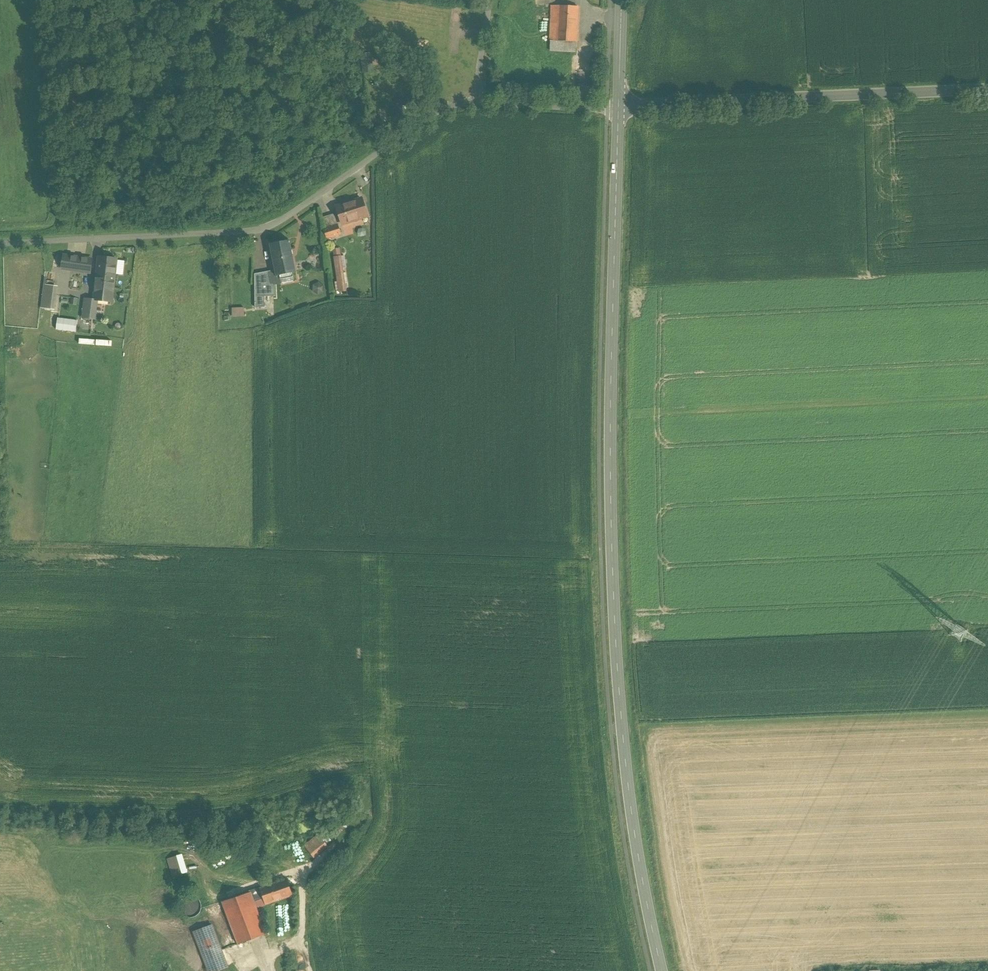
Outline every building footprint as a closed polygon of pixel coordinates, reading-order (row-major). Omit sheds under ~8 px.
[(576,9),(550,7),(548,53),(574,55),(574,43),(576,9)] [(364,219),(359,199),(332,206),(338,226),(364,219)] [(337,226),(322,230),(325,239),(339,235),(337,226)] [(286,243),(263,246),(269,283),(291,279),(286,243)] [(339,248),(329,250),(336,294),(346,292),(339,248)] [(89,261),(60,257),(58,270),(88,273),(89,261)] [(112,275),(92,272),(88,301),(82,301),(79,320),(93,323),(95,303),(109,305),(112,275)] [(266,272),(254,275),(254,285),(268,285),(266,272)] [(57,275),(43,273),(38,311),(52,313),(57,275)] [(248,307),(236,307),(236,316),(248,316),(248,307)] [(319,859),(333,845),(321,832),(307,846),(319,859)] [(170,858),(176,876),(193,871),(187,852),(170,858)] [(283,880),(255,890),(261,907),(289,898),(283,880)] [(247,893),(219,903),(235,947),(263,936),(247,893)] [(192,933),(206,970),(217,970),(225,968),(209,927),(192,933)]
